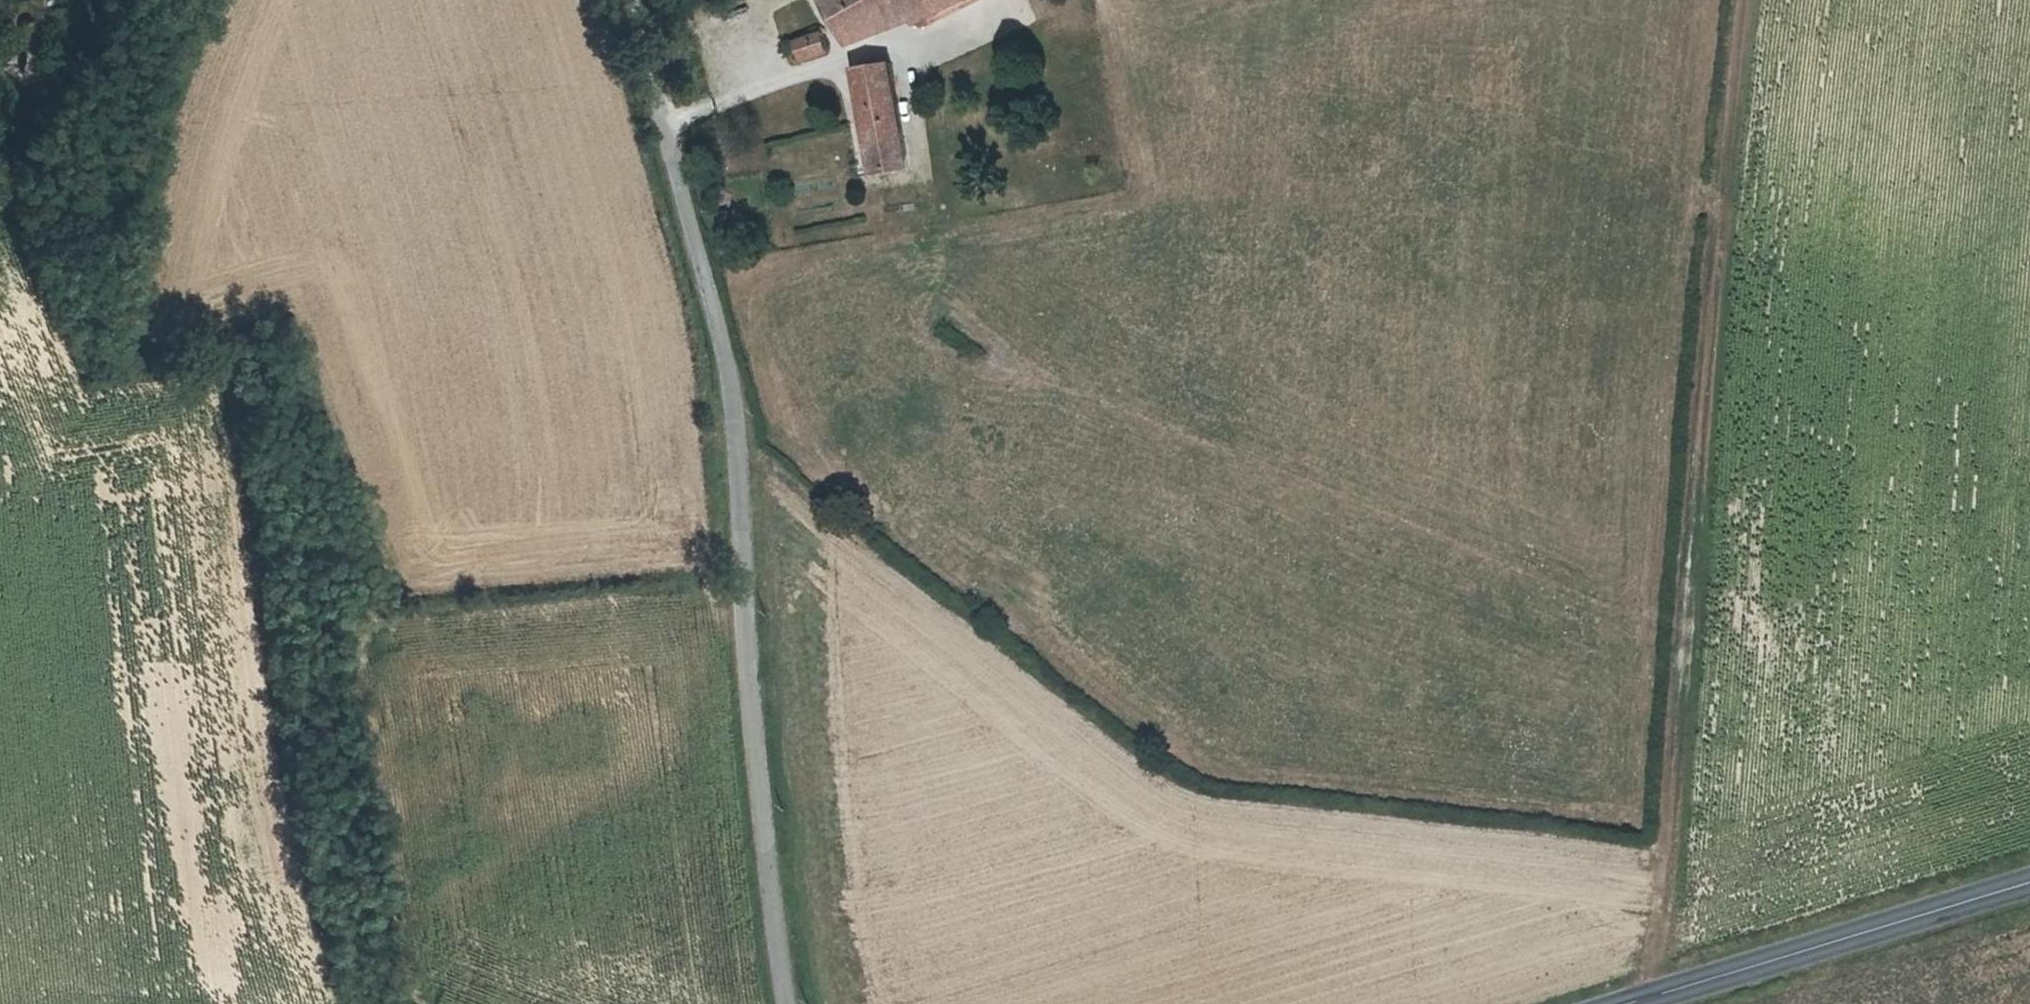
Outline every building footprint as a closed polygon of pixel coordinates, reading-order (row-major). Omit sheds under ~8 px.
[(814,0),(834,60),(917,28),(919,30),(979,10),(976,0),(814,0)] [(815,71),(808,49),(784,58),(790,79),(815,71)] [(904,189),(875,86),(846,94),(874,197),(904,189)]
